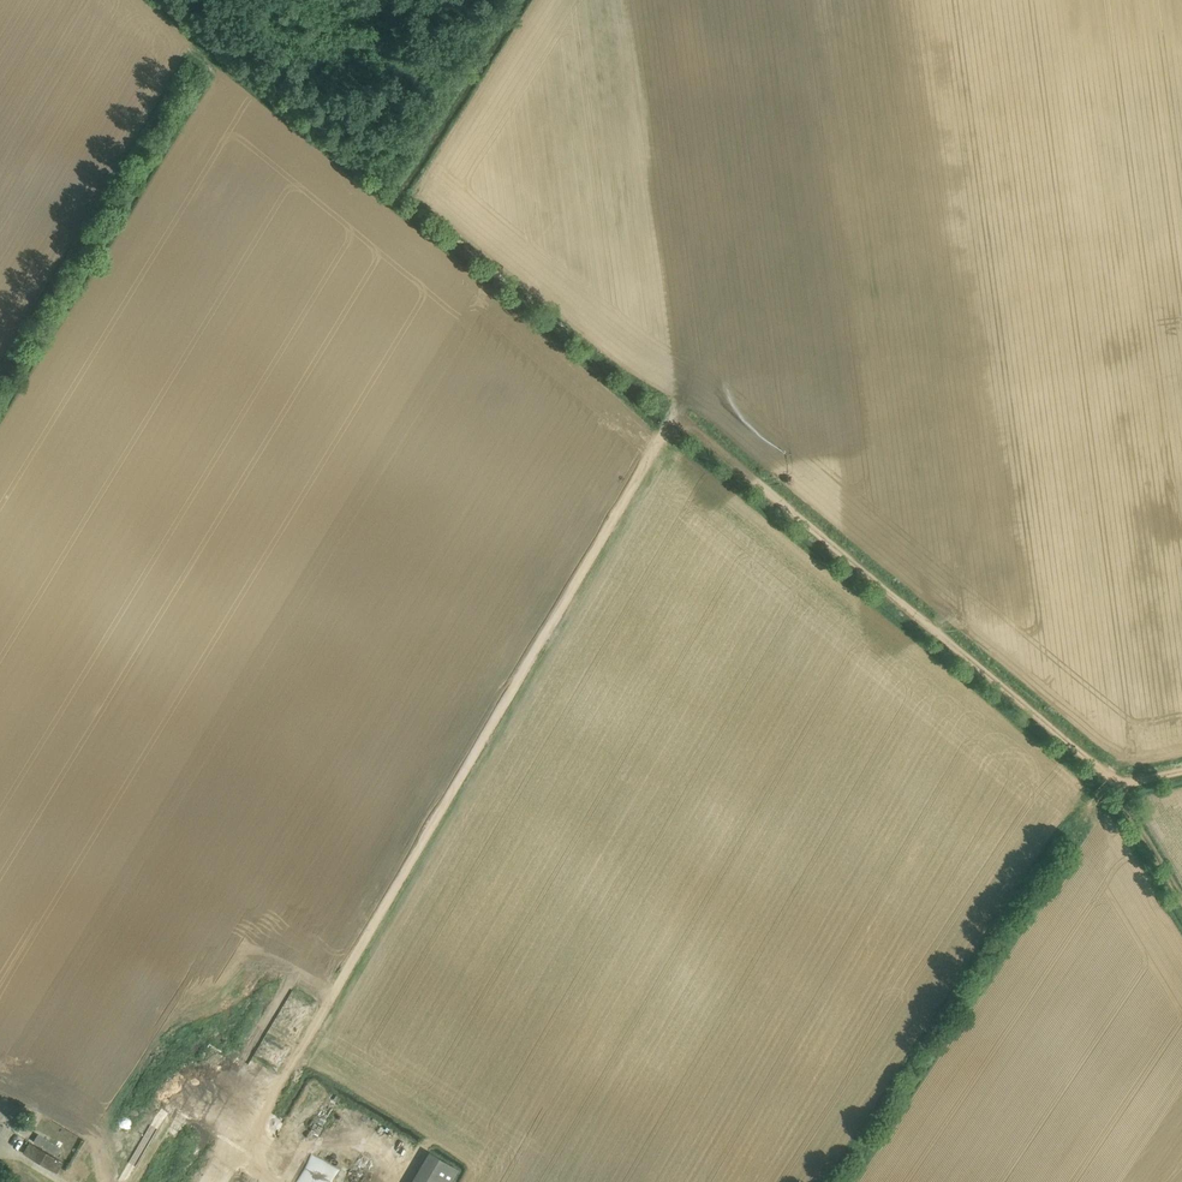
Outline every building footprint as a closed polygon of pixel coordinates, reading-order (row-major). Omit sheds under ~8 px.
[(34,1141),(56,1155),(61,1148),(38,1134),(34,1141)] [(31,1143),(25,1153),(57,1172),(63,1162),(31,1143)]
